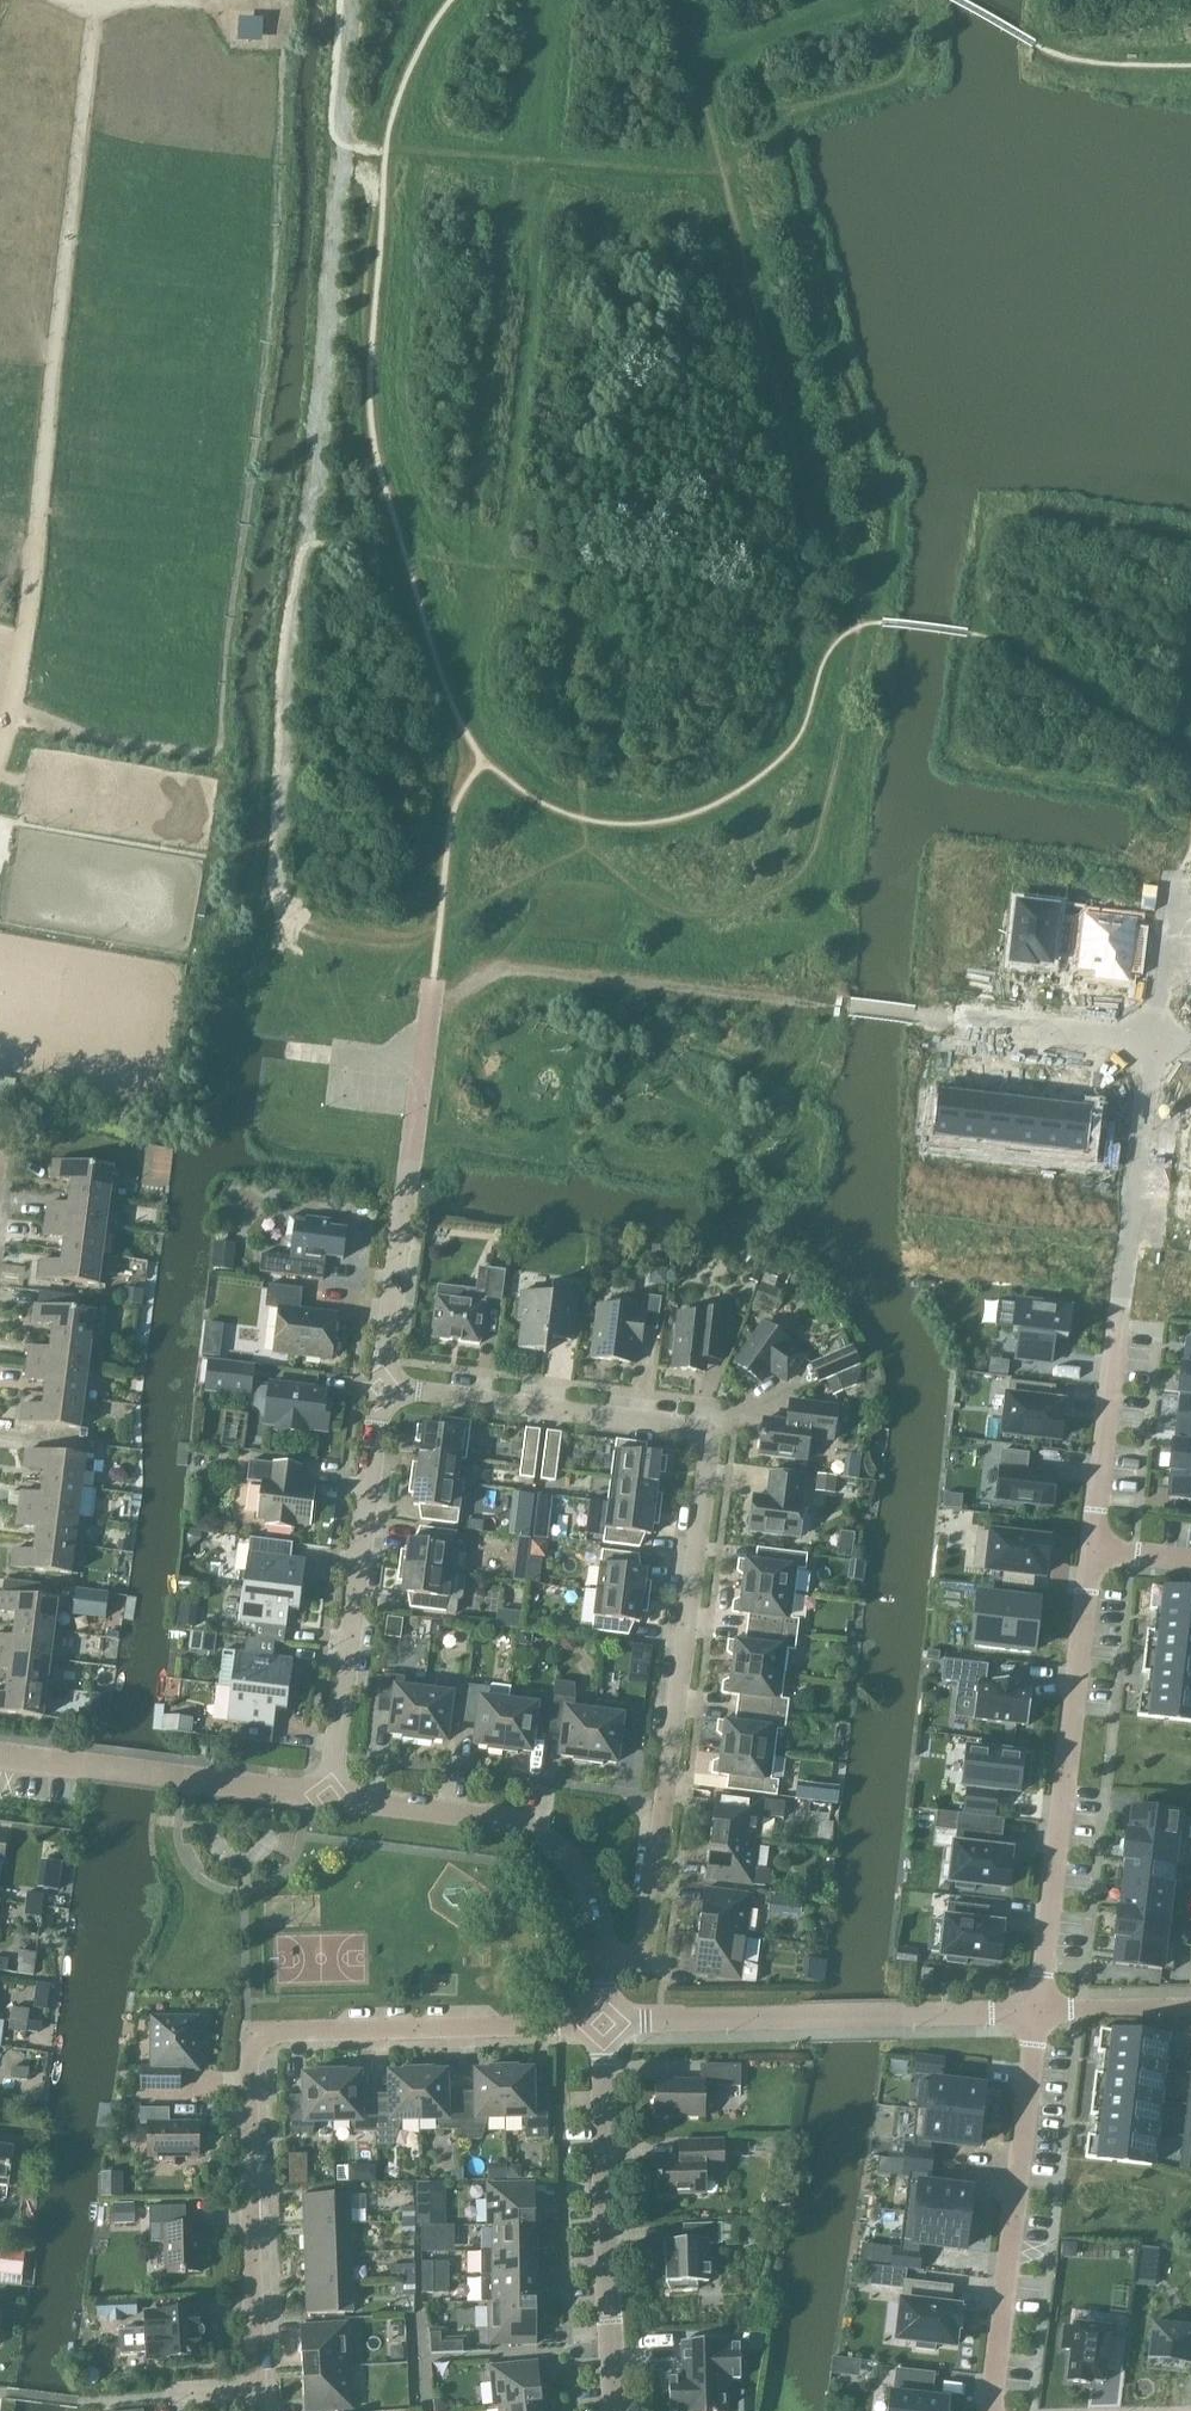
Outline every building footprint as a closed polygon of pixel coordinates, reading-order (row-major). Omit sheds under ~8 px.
[(200,902),(198,916),(205,917),(207,903),(200,902)] [(1020,905),(1013,962),(1017,963),(1017,964),(1019,965),(1019,963),(1030,964),(1030,966),(1032,966),(1032,965),(1036,965),(1036,962),(1046,963),(1046,965),(1048,965),(1049,964),(1050,964),(1052,953),(1069,955),(1073,925),(1055,923),(1057,910),(1020,905)] [(1087,917),(1081,969),(1098,971),(1097,978),(1128,982),(1129,975),(1143,976),(1148,928),(1134,927),(1135,923),(1087,917)] [(0,1086),(0,1095),(13,1097),(16,1080),(1,1078),(0,1086)] [(17,1085),(16,1097),(39,1100),(41,1089),(17,1085)] [(930,1103),(927,1125),(933,1126),(931,1147),(959,1150),(960,1141),(959,1141),(964,1096),(939,1093),(939,1092),(937,1092),(936,1104),(930,1103)] [(964,1096),(959,1141),(960,1141),(983,1144),(984,1144),(990,1099),(964,1096)] [(983,1144),(982,1153),(1009,1156),(1015,1102),(990,1099),(984,1144),(983,1144)] [(1015,1102),(1009,1156),(1035,1159),(1041,1105),(1015,1102)] [(1041,1105),(1035,1159),(1060,1162),(1066,1107),(1041,1105)] [(1066,1107),(1060,1162),(1087,1165),(1087,1161),(1102,1163),(1105,1134),(1091,1132),(1093,1110),(1092,1109),(1092,1110),(1066,1107)] [(52,1179),(73,1182),(71,1194),(111,1199),(114,1170),(54,1163),(52,1179)] [(971,1177),(969,1191),(979,1192),(980,1178),(971,1177)] [(980,1178),(979,1192),(988,1194),(990,1179),(980,1178)] [(944,1180),(943,1194),(952,1195),(954,1181),(944,1180)] [(1022,1183),(1020,1197),(1030,1199),(1031,1184),(1022,1183)] [(1031,1184),(1030,1199),(1039,1200),(1041,1185),(1031,1184)] [(107,1228),(111,1199),(71,1194),(70,1207),(48,1204),(46,1221),(107,1228)] [(307,1220),(284,1217),(281,1238),(298,1240),(296,1259),(263,1255),(261,1272),(324,1281),(327,1258),(344,1260),(348,1231),(331,1229),(332,1223),(307,1220)] [(103,1257),(107,1228),(46,1221),(44,1237),(65,1240),(63,1252),(103,1257)] [(217,1248),(215,1269),(234,1271),(236,1250),(217,1248)] [(39,1279),(99,1286),(103,1257),(63,1252),(62,1264),(42,1261),(39,1279)] [(754,1266),(749,1280),(757,1283),(763,1269),(754,1266)] [(651,1268),(650,1275),(655,1282),(664,1283),(666,1269),(651,1268)] [(486,1299),(503,1301),(506,1273),(490,1271),(486,1299)] [(766,1274),(755,1302),(766,1306),(774,1287),(777,1278),(766,1274)] [(325,1289),(345,1291),(346,1278),(326,1277),(325,1289)] [(280,1310),(275,1354),(332,1361),(332,1356),(337,1354),(339,1344),(334,1341),(337,1316),(301,1311),(303,1290),(269,1286),(266,1309),(280,1310)] [(439,1286),(432,1339),(480,1345),(485,1304),(464,1302),(465,1290),(439,1286)] [(519,1350),(546,1353),(548,1339),(572,1342),(579,1290),(553,1287),(552,1297),(522,1293),(518,1323),(523,1324),(519,1350)] [(127,1288),(125,1302),(142,1304),(144,1290),(127,1288)] [(643,1333),(643,1329),(658,1331),(662,1299),(643,1297),(641,1311),(599,1306),(592,1359),(635,1365),(639,1332),(643,1333)] [(1017,1300),(1013,1333),(1019,1334),(1016,1359),(1052,1363),(1054,1347),(1055,1339),(1068,1341),(1072,1307),(1017,1300)] [(34,1323),(54,1326),(53,1339),(92,1344),(96,1315),(36,1307),(34,1323)] [(699,1317),(678,1314),(676,1333),(671,1333),(669,1352),(674,1353),(672,1369),(706,1373),(707,1360),(722,1361),(725,1335),(730,1336),(732,1317),(727,1316),(727,1314),(699,1311),(699,1317)] [(764,1325),(736,1364),(761,1382),(769,1370),(787,1382),(804,1357),(788,1345),(789,1343),(764,1325)] [(89,1372),(92,1344),(53,1339),(51,1351),(30,1348),(28,1364),(89,1372)] [(206,1341),(205,1355),(221,1357),(223,1343),(206,1341)] [(1186,1369),(1182,1368),(1182,1369),(1190,1370),(1190,1343),(1189,1343),(1186,1369)] [(853,1349),(812,1365),(819,1382),(828,1379),(860,1366),(853,1349)] [(205,1391),(252,1398),(257,1365),(209,1358),(205,1391)] [(85,1401),(89,1372),(28,1364),(26,1381),(47,1383),(45,1396),(85,1401)] [(860,1366),(828,1379),(834,1392),(857,1383),(862,1371),(860,1366)] [(1182,1369),(1179,1395),(1190,1396),(1190,1370),(1182,1369)] [(1065,1416),(1062,1416),(1063,1404),(1054,1403),(1055,1387),(1011,1382),(1005,1433),(1062,1440),(1065,1416)] [(271,1384),(267,1410),(279,1412),(277,1426),(277,1431),(307,1434),(308,1430),(322,1432),(327,1399),(328,1391),(271,1384)] [(1179,1395),(1179,1396),(1182,1396),(1180,1421),(1190,1422),(1190,1396),(1179,1395)] [(23,1405),(20,1423),(81,1431),(85,1401),(45,1396),(44,1408),(23,1405)] [(759,1435),(762,1438),(760,1455),(806,1462),(809,1438),(833,1441),(838,1408),(791,1402),(788,1423),(764,1420),(764,1423),(761,1425),(758,1428),(758,1432),(759,1435)] [(421,1454),(466,1460),(471,1423),(441,1419),(440,1430),(419,1427),(416,1443),(423,1444),(421,1454)] [(1180,1421),(1177,1445),(1174,1445),(1173,1446),(1190,1448),(1190,1422),(1180,1421)] [(541,1431),(527,1430),(521,1478),(535,1480),(541,1431)] [(542,1480),(556,1482),(562,1434),(548,1432),(542,1480)] [(659,1474),(665,1474),(667,1458),(646,1456),(647,1445),(617,1441),(612,1478),(658,1484),(659,1474)] [(1173,1446),(1170,1472),(1190,1474),(1190,1448),(1173,1446)] [(25,1469),(46,1471),(44,1484),(84,1489),(87,1460),(27,1452),(25,1469)] [(414,1464),(412,1479),(457,1485),(458,1484),(461,1460),(421,1454),(420,1465),(414,1464)] [(1004,1456),(1003,1467),(1021,1469),(1022,1458),(1004,1456)] [(295,1524),(311,1526),(315,1488),(300,1486),(303,1467),(274,1464),(250,1461),(248,1481),(263,1483),(258,1519),(267,1521),(266,1525),(295,1529),(295,1524)] [(997,1501),(1054,1507),(1058,1474),(1001,1467),(997,1501)] [(1170,1472),(1170,1473),(1173,1473),(1170,1499),(1190,1501),(1190,1474),(1170,1472)] [(746,1524),(748,1527),(751,1529),(750,1532),(794,1538),(798,1502),(801,1502),(804,1478),(771,1474),(768,1498),(755,1497),(752,1515),(749,1517),(747,1520),(746,1524)] [(818,1474),(817,1488),(836,1491),(837,1477),(818,1474)] [(662,1499),(663,1495),(656,1494),(658,1484),(612,1478),(610,1493),(609,1504),(661,1511),(662,1499)] [(463,1486),(412,1479),(410,1494),(416,1495),(415,1507),(426,1508),(424,1521),(458,1526),(463,1486)] [(80,1518),(84,1489),(44,1484),(43,1497),(22,1494),(20,1511),(80,1518)] [(134,1495),(133,1504),(142,1505),(143,1497),(134,1495)] [(604,1544),(638,1548),(640,1535),(651,1536),(653,1525),(659,1526),(661,1511),(609,1504),(604,1544)] [(76,1547),(80,1518),(20,1511),(18,1527),(38,1530),(37,1542),(76,1547)] [(534,1522),(533,1535),(546,1537),(547,1528),(542,1523),(534,1522)] [(402,1552),(401,1567),(464,1575),(469,1537),(457,1535),(457,1533),(423,1529),(421,1543),(410,1541),(409,1552),(402,1552)] [(185,1530),(183,1548),(190,1548),(202,1538),(202,1531),(185,1530)] [(979,1532),(975,1568),(1005,1571),(1003,1587),(1033,1590),(1035,1575),(1043,1576),(1044,1564),(1047,1564),(1050,1541),(1032,1538),(1032,1534),(1013,1531),(1013,1536),(979,1532)] [(249,1552),(245,1587),(302,1595),(304,1577),(306,1559),(295,1558),(293,1558),(283,1557),(285,1541),(251,1537),(249,1552)] [(113,1538),(112,1547),(122,1549),(123,1540),(113,1538)] [(532,1540),(529,1555),(538,1557),(545,1551),(546,1542),(532,1540)] [(12,1568),(73,1576),(76,1547),(37,1542),(35,1554),(15,1551),(12,1568)] [(744,1577),(743,1589),(795,1595),(798,1570),(806,1571),(808,1555),(758,1549),(756,1562),(739,1560),(738,1572),(744,1577)] [(637,1555),(603,1551),(598,1591),(650,1598),(651,1583),(645,1582),(647,1571),(636,1569),(637,1555)] [(516,1553),(513,1580),(525,1582),(528,1557),(528,1555),(516,1553)] [(401,1567),(399,1582),(405,1583),(403,1594),(414,1595),(413,1609),(447,1613),(456,1615),(457,1602),(463,1597),(465,1577),(464,1575),(401,1567)] [(18,1614),(16,1626),(55,1632),(59,1603),(45,1601),(47,1587),(5,1582),(3,1596),(0,1596),(0,1612),(18,1614)] [(300,1612),(302,1595),(245,1587),(240,1623),(287,1629),(289,1611),(300,1612)] [(1153,1587),(1150,1610),(1156,1611),(1155,1621),(1190,1625),(1190,1592),(1153,1587)] [(749,1616),(748,1630),(798,1636),(800,1620),(792,1619),(795,1595),(743,1589),(742,1599),(734,1602),(733,1614),(749,1616)] [(586,1590),(581,1623),(594,1624),(593,1631),(627,1636),(629,1622),(640,1624),(641,1612),(648,1613),(650,1598),(598,1591),(586,1590)] [(108,1599),(76,1594),(73,1614),(105,1618),(108,1599)] [(1042,1605),(990,1599),(984,1651),(1036,1657),(1042,1605)] [(526,1610),(524,1624),(535,1625),(536,1611),(526,1610)] [(386,1617),(384,1636),(399,1638),(402,1619),(386,1617)] [(186,1619),(185,1629),(202,1631),(203,1620),(186,1618),(186,1619)] [(434,1621),(431,1635),(438,1636),(443,1631),(445,1623),(434,1621)] [(1153,1631),(1148,1631),(1145,1652),(1190,1657),(1190,1625),(1155,1621),(1153,1631)] [(55,1632),(16,1626),(14,1639),(0,1637),(0,1653),(52,1660),(55,1632)] [(796,1651),(798,1636),(748,1630),(746,1643),(729,1641),(728,1653),(734,1658),(733,1668),(785,1675),(788,1650),(796,1651)] [(519,1632),(518,1645),(530,1646),(532,1634),(519,1632)] [(194,1633),(192,1646),(215,1649),(216,1635),(194,1633)] [(562,1637),(561,1650),(569,1651),(574,1646),(575,1639),(562,1637)] [(224,1650),(220,1685),(232,1687),(289,1694),(294,1659),(236,1652),(224,1650)] [(940,1653),(928,1651),(928,1658),(939,1659),(940,1653)] [(1143,1673),(1149,1673),(1147,1684),(1190,1689),(1190,1657),(1145,1652),(1143,1673)] [(52,1660),(0,1653),(0,1669),(10,1671),(9,1683),(48,1688),(52,1660)] [(942,1681),(959,1683),(978,1685),(974,1720),(1028,1726),(1033,1690),(1020,1688),(1020,1684),(994,1681),(994,1685),(986,1684),(988,1666),(945,1660),(942,1681)] [(785,1675),(733,1668),(731,1679),(724,1682),(722,1694),(739,1696),(737,1710),(787,1716),(789,1701),(782,1700),(785,1675)] [(417,1740),(424,1691),(408,1689),(405,1677),(384,1675),(381,1702),(395,1704),(392,1733),(405,1734),(404,1738),(417,1740)] [(554,1696),(551,1724),(566,1726),(564,1735),(562,1754),(575,1756),(575,1760),(589,1762),(596,1713),(578,1711),(575,1699),(575,1684),(556,1681),(554,1696)] [(44,1718),(48,1688),(9,1683),(7,1696),(0,1695),(0,1712),(44,1718)] [(424,1691),(417,1740),(430,1742),(431,1738),(446,1739),(450,1712),(465,1713),(468,1685),(447,1683),(441,1693),(424,1691)] [(1146,1694),(1140,1693),(1138,1716),(1190,1722),(1190,1689),(1147,1684),(1146,1694)] [(468,1685),(465,1713),(480,1715),(479,1724),(477,1744),(490,1745),(490,1749),(504,1751),(510,1702),(512,1687),(494,1685),(490,1688),(468,1685)] [(287,1712),(289,1694),(232,1687),(227,1722),(274,1728),(276,1710),(287,1712)] [(510,1702),(504,1751),(518,1753),(518,1749),(531,1750),(536,1722),(551,1724),(554,1696),(532,1694),(527,1705),(510,1702)] [(596,1713),(589,1762),(603,1764),(604,1760),(617,1761),(620,1742),(621,1733),(635,1735),(639,1707),(597,1701),(596,1713)] [(90,1708),(88,1723),(105,1725),(108,1725),(110,1711),(90,1708)] [(724,1738),(723,1748),(775,1755),(778,1731),(785,1732),(787,1716),(737,1710),(736,1724),(719,1721),(717,1733),(724,1738)] [(171,1716),(169,1731),(192,1734),(194,1719),(171,1716)] [(772,1781),(775,1755),(723,1748),(721,1760),(714,1763),(712,1774),(729,1777),(727,1790),(777,1797),(779,1782),(772,1781)] [(968,1748),(963,1786),(968,1787),(965,1812),(996,1815),(999,1790),(1020,1793),(1021,1783),(1028,1784),(1032,1756),(968,1748)] [(786,1788),(785,1797),(797,1799),(799,1789),(786,1788)] [(717,1794),(712,1837),(758,1842),(762,1815),(784,1818),(786,1803),(763,1800),(717,1794)] [(1129,1834),(1129,1835),(1177,1841),(1177,1840),(1181,1814),(1182,1800),(1144,1796),(1143,1809),(1132,1808),(1129,1834)] [(1002,1835),(958,1830),(952,1881),(957,1881),(956,1889),(975,1891),(976,1884),(1009,1888),(1012,1864),(1009,1864),(1010,1851),(1000,1850),(1002,1835)] [(1123,1860),(1123,1861),(1126,1862),(1126,1861),(1174,1866),(1174,1867),(1186,1868),(1189,1842),(1189,1841),(1177,1840),(1177,1841),(1129,1835),(1129,1834),(1126,1833),(1126,1835),(1123,1860)] [(755,1867),(758,1842),(712,1837),(707,1879),(767,1887),(769,1868),(755,1867)] [(1126,1862),(1123,1886),(1171,1892),(1174,1867),(1174,1866),(1126,1861),(1126,1862)] [(811,1891),(810,1897),(822,1898),(822,1887),(816,1886),(811,1891)] [(1117,1912),(1168,1918),(1171,1892),(1123,1886),(1120,1911),(1117,1910),(1117,1912)] [(705,1889),(700,1931),(747,1937),(752,1894),(705,1889)] [(28,1892),(26,1904),(44,1906),(46,1894),(28,1892)] [(771,1895),(769,1911),(801,1915),(803,1899),(771,1895)] [(26,1904),(25,1916),(43,1918),(44,1906),(26,1904)] [(933,1920),(929,1951),(944,1953),(943,1955),(948,1956),(947,1963),(966,1965),(967,1958),(1001,1962),(1003,1938),(1000,1938),(1002,1926),(992,1924),(993,1909),(949,1904),(947,1921),(933,1920)] [(1168,1918),(1117,1912),(1114,1937),(1177,1945),(1177,1944),(1166,1942),(1168,1918)] [(744,1962),(747,1937),(700,1931),(694,1973),(756,1982),(758,1967),(744,1962)] [(1177,1945),(1114,1937),(1114,1938),(1117,1938),(1114,1964),(1174,1971),(1177,1945)] [(20,1963),(36,1965),(36,1966),(38,1953),(20,1950),(19,1963),(20,1963)] [(20,1963),(18,1973),(35,1976),(36,1965),(20,1963)] [(923,1968),(922,1979),(932,1980),(933,1969),(923,1968)] [(47,2001),(35,2000),(35,2008),(46,2009),(47,2001)] [(29,2021),(30,2012),(30,2010),(13,2007),(11,2019),(29,2021)] [(180,2089),(180,2070),(199,2070),(200,2018),(152,2018),(152,2068),(143,2068),(143,2089),(180,2089)] [(11,2019),(10,2031),(27,2033),(28,2032),(29,2021),(11,2019)] [(29,2021),(28,2032),(37,2033),(42,2029),(43,2023),(29,2021)] [(1168,2037),(1101,2030),(1098,2052),(1104,2053),(1103,2063),(1164,2070),(1168,2037)] [(916,2055),(915,2070),(944,2073),(946,2059),(916,2055)] [(1103,2063),(1102,2074),(1096,2073),(1093,2094),(1160,2102),(1164,2070),(1103,2063)] [(658,2080),(657,2117),(705,2118),(705,2096),(718,2096),(718,2087),(741,2087),(741,2065),(703,2065),(703,2080),(658,2080)] [(520,2066),(505,2067),(506,2118),(522,2117),(527,2129),(527,2140),(549,2139),(549,2098),(534,2099),(533,2070),(520,2070),(520,2066)] [(28,2081),(30,2069),(13,2067),(11,2079),(28,2081)] [(490,2118),(506,2118),(505,2067),(490,2067),(490,2071),(476,2071),(477,2100),(463,2100),(463,2130),(463,2141),(480,2140),(480,2130),(486,2130),(490,2118)] [(391,2073),(391,2102),(377,2102),(378,2132),(377,2145),(394,2145),(404,2120),(420,2120),(419,2069),(404,2069),(404,2073),(391,2073)] [(436,2119),(441,2131),(463,2130),(463,2100),(448,2101),(447,2072),(435,2072),(434,2069),(419,2069),(420,2120),(436,2119)] [(355,2132),(378,2132),(377,2102),(362,2102),(361,2074),(349,2074),(348,2070),(333,2071),(334,2122),(350,2121),(355,2132)] [(318,2122),(334,2122),(333,2071),(318,2071),(318,2075),(305,2075),(305,2103),(291,2104),(291,2134),(314,2134),(318,2122)] [(920,2081),(917,2110),(982,2117),(985,2088),(932,2082),(931,2083),(920,2081)] [(1093,2094),(1091,2115),(1097,2116),(1095,2126),(1157,2133),(1160,2102),(1093,2094)] [(199,2123),(171,2123),(170,2108),(142,2109),(142,2124),(149,2124),(149,2156),(199,2156),(199,2123)] [(979,2146),(982,2117),(917,2110),(913,2146),(906,2145),(904,2159),(934,2163),(935,2149),(934,2149),(935,2141),(979,2146)] [(1095,2126),(1094,2136),(1089,2135),(1086,2158),(1153,2166),(1157,2133),(1095,2126)] [(1182,2149),(1190,2150),(1190,2137),(1184,2136),(1182,2149)] [(7,2190),(10,2167),(16,2168),(19,2165),(22,2145),(20,2141),(0,2139),(0,2189),(7,2190)] [(677,2159),(658,2159),(659,2195),(705,2193),(704,2169),(723,2169),(723,2141),(691,2142),(677,2142),(677,2159)] [(784,2141),(766,2141),(766,2153),(784,2153),(784,2141)] [(891,2143),(889,2158),(893,2158),(904,2159),(906,2145),(891,2143)] [(1190,2160),(1190,2150),(1182,2149),(1181,2163),(1190,2164),(1190,2160)] [(904,2159),(902,2174),(909,2175),(932,2178),(934,2163),(904,2159)] [(378,2167),(366,2167),(367,2183),(378,2183),(378,2167)] [(517,2167),(510,2167),(510,2178),(522,2178),(522,2173),(517,2167)] [(458,2170),(452,2175),(452,2181),(464,2181),(464,2170),(458,2170)] [(122,2174),(105,2175),(105,2197),(122,2196),(122,2174)] [(970,2220),(973,2191),(931,2186),(932,2178),(909,2175),(905,2212),(916,2213),(970,2220)] [(536,2183),(488,2184),(489,2216),(489,2226),(493,2226),(493,2225),(536,2225),(536,2183)] [(306,2225),(351,2223),(350,2193),(304,2195),(304,2215),(306,2215),(306,2225)] [(434,2194),(418,2194),(418,2213),(434,2213),(434,2194)] [(133,2206),(116,2207),(116,2221),(133,2221),(133,2206)] [(201,2271),(200,2226),(187,2226),(186,2206),(151,2207),(151,2241),(167,2241),(167,2271),(201,2271)] [(403,2207),(403,2222),(415,2222),(415,2206),(403,2207)] [(905,2212),(900,2251),(923,2253),(924,2243),(967,2248),(970,2220),(916,2213),(905,2212)] [(403,2222),(403,2238),(415,2238),(415,2222),(403,2222)] [(305,2236),(306,2254),(352,2253),(351,2223),(306,2225),(307,2236),(305,2236)] [(698,2290),(698,2280),(709,2280),(708,2243),(722,2243),(722,2224),(685,2225),(685,2241),(667,2241),(667,2258),(670,2258),(671,2291),(698,2290)] [(443,2225),(422,2225),(422,2241),(443,2241),(443,2225)] [(536,2225),(493,2225),(493,2226),(493,2251),(537,2251),(536,2225)] [(1063,2242),(1062,2257),(1071,2257),(1076,2251),(1077,2243),(1063,2242)] [(1156,2275),(1159,2249),(1140,2247),(1137,2273),(1156,2275)] [(22,2278),(25,2254),(0,2250),(0,2275),(22,2278)] [(893,2250),(892,2265),(921,2268),(923,2253),(900,2251),(893,2250)] [(493,2251),(483,2251),(484,2277),(537,2276),(537,2251),(493,2251)] [(308,2273),(308,2284),(353,2282),(352,2253),(306,2254),(306,2273),(308,2273)] [(422,2262),(423,2278),(434,2277),(434,2262),(422,2262)] [(404,2274),(404,2280),(416,2280),(415,2264),(404,2265),(404,2274)] [(404,2265),(391,2265),(391,2274),(404,2274),(404,2265)] [(893,2269),(891,2287),(904,2288),(904,2289),(905,2281),(907,2270),(893,2269)] [(537,2276),(484,2277),(484,2303),(489,2303),(537,2302),(537,2276)] [(423,2278),(423,2293),(434,2293),(434,2277),(423,2278)] [(404,2280),(404,2296),(416,2296),(416,2280),(404,2280)] [(905,2281),(904,2289),(898,2339),(917,2341),(917,2348),(935,2351),(936,2344),(955,2346),(957,2328),(959,2311),(960,2308),(950,2307),(953,2287),(905,2281)] [(308,2314),(354,2312),(353,2282),(308,2284),(309,2294),(307,2294),(308,2314)] [(138,2316),(137,2300),(97,2301),(98,2317),(110,2317),(110,2323),(124,2322),(124,2316),(138,2316)] [(537,2302),(489,2303),(490,2344),(538,2344),(537,2302)] [(207,2331),(205,2327),(199,2325),(196,2325),(195,2310),(159,2312),(159,2317),(147,2318),(149,2357),(202,2355),(201,2340),(206,2337),(207,2331)] [(303,2369),(351,2366),(348,2323),(301,2326),(303,2369)] [(1148,2366),(1190,2371),(1190,2366),(1190,2328),(1153,2323),(1148,2366)] [(1110,2328),(1074,2324),(1074,2328),(1065,2328),(1062,2350),(1071,2351),(1067,2382),(1070,2382),(1070,2381),(1088,2384),(1091,2384),(1091,2381),(1103,2382),(1105,2370),(1120,2371),(1123,2342),(1108,2340),(1110,2328)] [(124,2355),(139,2354),(137,2325),(122,2326),(124,2355)] [(446,2329),(430,2330),(431,2355),(447,2354),(446,2339),(446,2329)] [(670,2378),(670,2385),(671,2410),(728,2410),(727,2381),(742,2380),(741,2345),(727,2345),(726,2341),(684,2342),(684,2378),(677,2378),(670,2378)] [(405,2350),(393,2350),(393,2360),(405,2360),(405,2350)] [(494,2399),(542,2394),(539,2362),(491,2367),(494,2399)] [(354,2409),(351,2366),(303,2369),(306,2410),(317,2410),(354,2409)] [(99,2372),(94,2368),(88,2369),(84,2374),(85,2380),(89,2384),(96,2383),(99,2378),(99,2372)] [(929,2398),(930,2392),(933,2392),(935,2374),(897,2370),(894,2394),(892,2394),(890,2410),(947,2410),(949,2400),(932,2398),(929,2398)] [(9,2394),(0,2394),(0,2410),(9,2410),(9,2394)] [(494,2399),(495,2409),(500,2409),(500,2410),(544,2410),(542,2394),(494,2399)]
